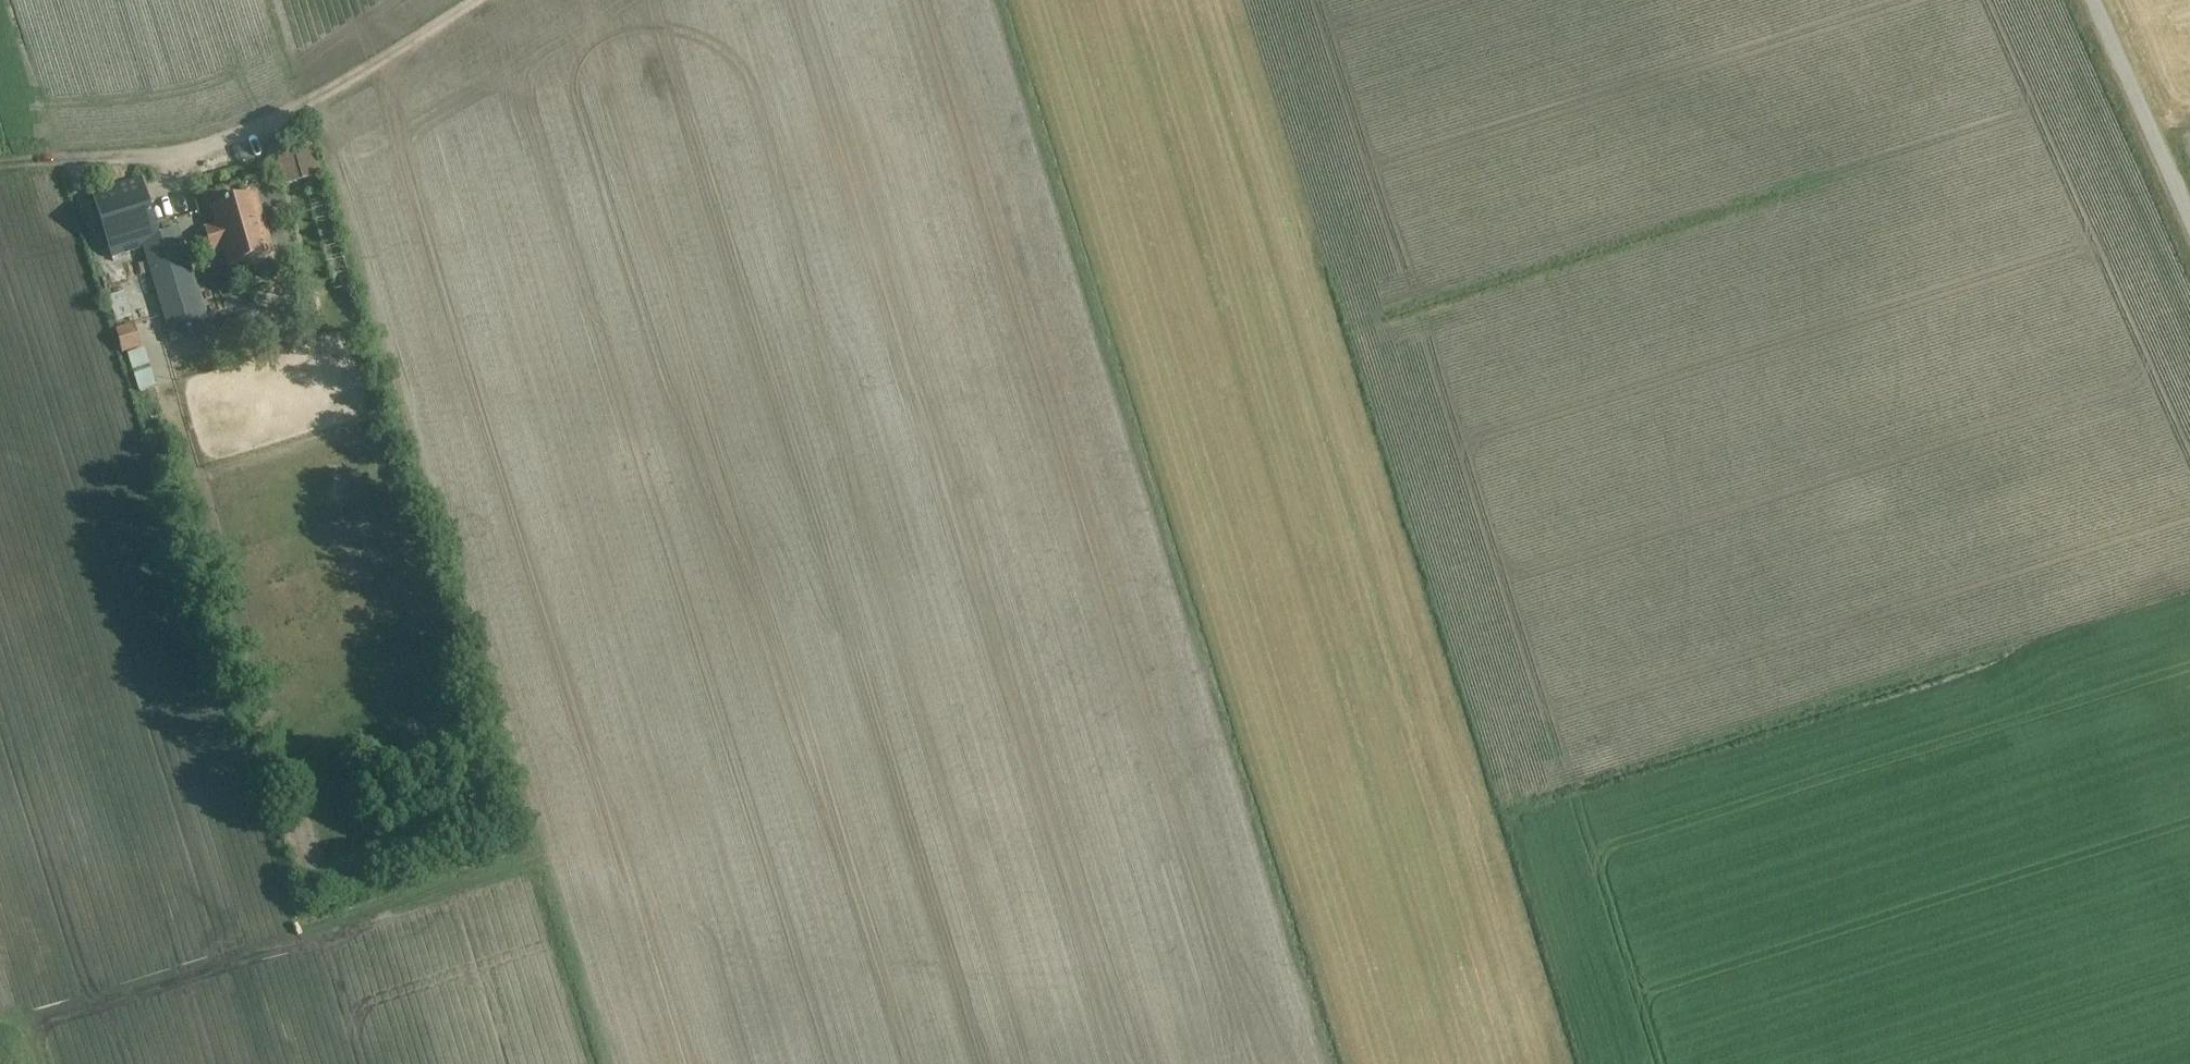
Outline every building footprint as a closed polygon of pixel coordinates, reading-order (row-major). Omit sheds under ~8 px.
[(161,241),(142,178),(92,193),(112,256),(161,241)] [(274,254),(257,195),(211,208),(216,226),(206,229),(213,254),(224,251),(228,267),(274,254)] [(204,321),(179,238),(147,247),(172,331),(204,321)] [(141,349),(134,324),(116,330),(123,355),(141,349)]
